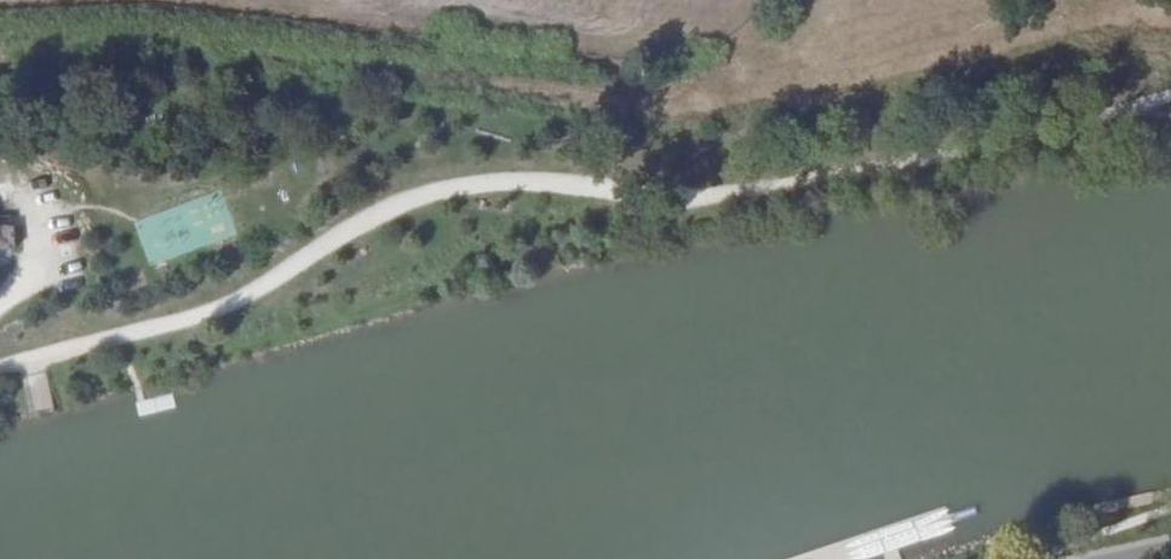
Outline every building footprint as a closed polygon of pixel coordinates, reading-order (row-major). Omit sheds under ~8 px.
[(14,261),(13,239),(9,239),(1,235),(0,235),(0,262),(14,261)]
